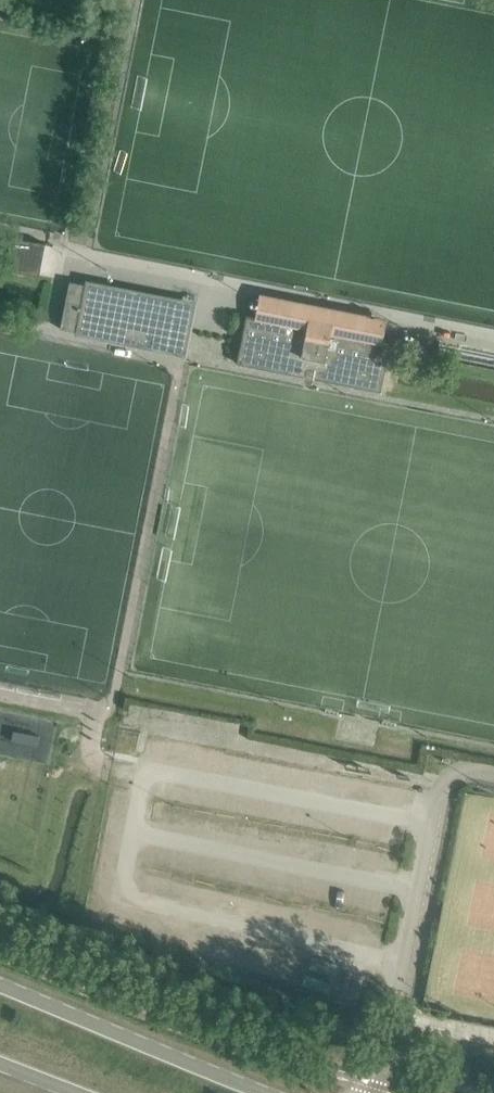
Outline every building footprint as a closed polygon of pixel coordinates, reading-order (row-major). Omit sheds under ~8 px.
[(4,268),(39,275),(45,242),(11,236),(4,268)] [(60,328),(74,331),(158,347),(163,347),(168,345),(172,341),(174,336),(181,302),(69,281),(60,328)] [(236,362),(380,391),(389,343),(381,342),(385,320),(258,295),(254,317),(246,315),(236,362)]
